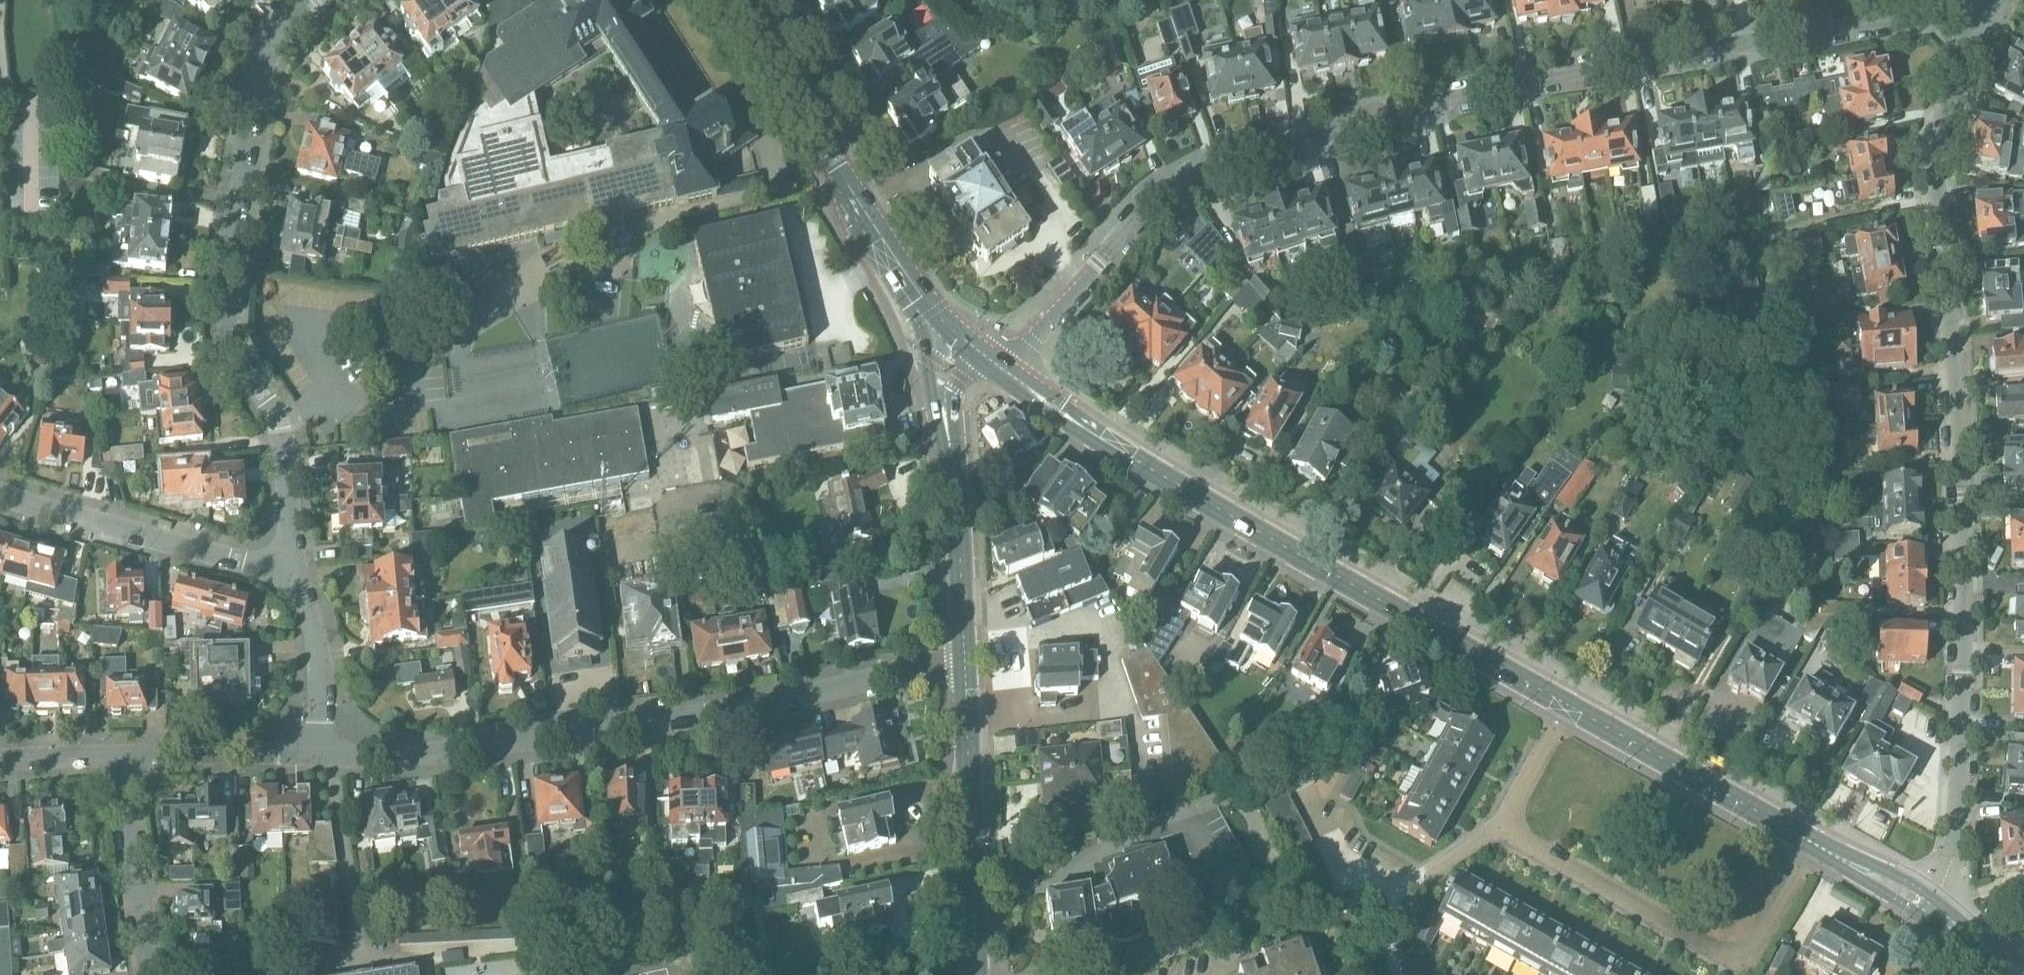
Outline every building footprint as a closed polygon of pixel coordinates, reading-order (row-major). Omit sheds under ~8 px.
[(175,3),(176,2),(182,9),(191,1),(201,12),(203,11),(209,18),(214,18),(220,14),(228,14),(234,9),(234,1),(234,0),(172,0),(175,3)] [(425,52),(413,60),(421,72),(428,82),(438,75),(429,61),(443,51),(439,45),(453,36),(429,0),(418,0),(411,5),(412,7),(402,14),(409,24),(407,26),(406,32),(414,43),(417,41),(425,52)] [(677,208),(759,189),(757,177),(713,187),(710,170),(759,138),(758,135),(728,154),(722,144),(734,136),(734,135),(734,134),(734,133),(733,132),(732,132),(731,132),(730,133),(710,102),(695,112),(639,27),(650,19),(644,9),(639,13),(631,0),(588,0),(584,3),(582,0),(570,0),(569,1),(568,0),(555,0),(543,8),(502,34),(499,36),(498,36),(498,37),(497,38),(497,39),(497,40),(497,41),(505,54),(487,65),(473,106),(480,116),(467,125),(445,187),(448,200),(438,202),(441,215),(428,219),(423,220),(422,218),(404,265),(407,267),(431,261),(432,262),(543,236),(543,235),(572,228),(572,229),(676,205),(677,208)] [(453,36),(467,26),(472,34),(484,26),(479,18),(481,17),(472,5),(474,4),(473,0),(429,0),(453,36)] [(489,11),(488,31),(493,31),(502,26),(502,34),(543,8),(539,2),(531,7),(527,0),(500,0),(500,1),(500,2),(501,3),(501,4),(489,11)] [(876,14),(878,7),(873,0),(820,0),(817,2),(827,18),(825,19),(834,33),(844,26),(849,34),(867,22),(866,21),(876,14)] [(1430,0),(1399,0),(1409,43),(1424,40),(1425,45),(1439,42),(1439,44),(1440,44),(1430,0)] [(1467,38),(1458,0),(1430,0),(1440,44),(1467,38)] [(1467,38),(1466,35),(1480,32),(1479,27),(1494,24),(1489,0),(1458,0),(1467,38)] [(1518,21),(1533,18),(1534,23),(1548,20),(1549,22),(1550,22),(1546,0),(1514,0),(1518,21)] [(1550,22),(1562,20),(1562,22),(1565,23),(1572,22),(1574,19),(1574,18),(1577,17),(1576,15),(1573,0),(1546,0),(1550,22)] [(1576,15),(1590,12),(1589,7),(1604,4),(1603,0),(1573,0),(1576,15)] [(1346,18),(1357,68),(1357,65),(1371,62),(1370,58),(1385,54),(1379,27),(1374,4),(1358,8),(1359,15),(1346,18)] [(1167,13),(1169,20),(1178,43),(1185,63),(1199,57),(1193,39),(1198,37),(1187,6),(1167,13)] [(174,8),(167,23),(178,28),(185,14),(174,8)] [(1319,21),(1319,23),(1330,74),(1333,73),(1333,75),(1336,77),(1343,75),(1345,73),(1344,70),(1357,68),(1346,18),(1345,15),(1341,14),(1337,14),(1333,14),(1329,15),(1326,16),(1323,17),(1321,19),(1319,21)] [(1279,15),(1263,16),(1265,45),(1280,44),(1279,15)] [(1330,74),(1319,23),(1305,26),(1304,19),(1288,23),(1299,73),(1314,70),(1315,75),(1329,71),(1330,74)] [(1178,43),(1169,20),(1156,25),(1164,48),(1178,43)] [(867,46),(851,55),(861,71),(859,72),(868,86),(878,80),(896,69),(896,68),(914,57),(905,43),(895,28),(892,22),(871,36),(863,40),(867,46)] [(167,24),(153,51),(201,75),(215,47),(179,29),(178,28),(167,23),(167,24)] [(1233,51),(1244,101),(1257,98),(1256,93),(1274,90),(1272,83),(1270,83),(1258,29),(1240,34),(1243,49),(1233,51)] [(411,79),(421,72),(413,60),(411,57),(402,63),(395,54),(396,47),(391,41),(382,41),(375,31),(365,39),(363,37),(349,49),(385,96),(399,84),(397,81),(407,73),(411,79)] [(934,41),(917,52),(927,66),(934,61),(951,50),(959,45),(953,34),(952,32),(935,43),(934,41)] [(934,61),(927,66),(935,79),(959,63),(958,62),(979,49),(972,37),(959,45),(951,50),(934,61)] [(1121,45),(1101,52),(1109,75),(1129,67),(1121,45)] [(1201,48),(1212,96),(1210,96),(1211,103),(1229,99),(1230,104),(1244,101),(1233,51),(1213,55),(1211,46),(1201,48)] [(2004,69),(2023,80),(2023,53),(2015,48),(2011,56),(2008,58),(2005,63),(2005,67),(2006,67),(2004,69)] [(385,96),(349,49),(334,61),(335,62),(326,70),(333,79),(332,80),(331,86),(337,94),(343,95),(352,106),(354,104),(359,111),(369,103),(365,98),(378,88),(384,96),(385,96)] [(153,51),(139,78),(187,103),(201,75),(153,51)] [(1842,81),(1814,87),(1818,104),(1822,103),(1839,100),(1839,98),(1852,96),(1882,91),(1889,89),(1887,80),(1892,76),(1890,68),(1885,66),(1873,68),(1872,63),(1846,68),(1839,69),(1842,81)] [(1147,88),(1163,133),(1176,129),(1175,124),(1192,119),(1180,85),(1179,85),(1172,66),(1135,78),(1139,91),(1147,88)] [(1992,92),(2023,108),(2023,106),(2023,80),(2004,69),(2003,71),(2000,73),(1997,78),(1997,82),(1998,82),(1992,92)] [(89,85),(139,106),(145,93),(95,73),(89,85)] [(917,92),(887,111),(897,127),(896,127),(910,147),(916,143),(918,147),(938,133),(933,125),(971,100),(954,73),(931,88),(929,85),(925,87),(922,82),(914,88),(917,92)] [(1770,88),(1757,91),(1762,116),(1818,104),(1814,87),(1812,80),(1794,84),(1795,91),(1771,96),(1770,88)] [(1059,83),(1049,90),(1053,97),(1063,90),(1059,83)] [(1839,100),(1822,103),(1827,123),(1843,119),(1845,127),(1883,120),(1880,104),(1884,103),(1882,91),(1852,96),(1839,98),(1839,100)] [(445,100),(455,114),(463,108),(453,94),(445,100)] [(1038,95),(1026,104),(1030,110),(1028,111),(1042,131),(1057,120),(1045,100),(1043,101),(1038,95)] [(1116,97),(1085,117),(1118,168),(1130,160),(1128,157),(1143,147),(1116,107),(1121,104),(1116,97)] [(1688,109),(1686,110),(1694,156),(1697,169),(1724,164),(1722,151),(1713,104),(1701,107),(1700,105),(1697,103),(1691,104),(1688,107),(1688,109)] [(1714,104),(1713,104),(1722,151),(1733,149),(1737,153),(1739,164),(1754,161),(1744,106),(1729,109),(1728,104),(1714,106),(1714,104)] [(1663,149),(1650,151),(1655,177),(1664,176),(1666,167),(1680,164),(1681,172),(1697,169),(1694,156),(1686,110),(1686,112),(1672,114),(1673,119),(1658,121),(1660,130),(1663,149)] [(132,131),(129,146),(187,157),(189,146),(185,139),(188,125),(151,119),(151,120),(131,116),(128,130),(132,131)] [(1059,134),(1089,181),(1104,172),(1107,176),(1118,168),(1085,117),(1059,134)] [(1979,120),(1975,146),(2018,152),(2019,152),(2021,138),(2022,127),(2016,126),(2014,126),(1993,122),(1979,120)] [(298,173),(338,183),(340,174),(377,183),(382,164),(345,154),(350,139),(339,136),(340,130),(337,125),(324,122),(320,125),(319,131),(309,128),(298,173)] [(1585,128),(1572,130),(1581,177),(1607,172),(1598,125),(1597,125),(1596,123),(1593,122),(1587,123),(1584,125),(1585,128)] [(1623,175),(1638,172),(1630,127),(1615,129),(1614,124),(1600,127),(1599,125),(1598,125),(1607,172),(1619,169),(1623,175)] [(1828,127),(1811,132),(1813,143),(1831,139),(1828,127)] [(419,138),(411,128),(398,138),(406,149),(419,138)] [(1583,190),(1581,177),(1572,130),(1572,132),(1558,135),(1559,139),(1544,142),(1552,188),(1566,186),(1567,193),(1583,190)] [(1501,141),(1487,144),(1497,190),(1510,187),(1514,191),(1527,188),(1518,149),(1520,148),(1519,141),(1502,145),(1501,141)] [(1883,145),(1882,141),(1881,141),(1846,148),(1852,177),(1885,171),(1883,162),(1885,162),(1886,162),(1885,157),(1887,154),(1885,147),(1883,145)] [(1461,212),(1469,211),(1472,210),(1473,212),(1475,211),(1475,209),(1479,208),(1481,201),(1481,198),(1482,198),(1484,193),(1497,190),(1487,144),(1473,147),(1474,151),(1457,155),(1458,162),(1460,161),(1465,184),(1455,186),(1461,212)] [(185,169),(187,157),(129,146),(126,161),(121,160),(120,170),(124,171),(123,176),(140,179),(140,180),(176,187),(179,173),(185,169)] [(1972,171),(2006,176),(2022,178),(2023,167),(2023,153),(2019,152),(2018,152),(1975,146),(1972,171)] [(446,159),(422,149),(415,165),(440,175),(446,159)] [(959,223),(960,224),(1002,195),(1013,187),(997,164),(986,171),(985,169),(983,169),(981,170),(982,171),(981,171),(979,169),(981,167),(970,150),(952,162),(954,165),(951,167),(950,166),(951,166),(949,164),(948,163),(946,165),(932,175),(931,175),(929,176),(929,177),(930,179),(931,179),(933,182),(931,187),(935,193),(940,193),(943,197),(942,197),(944,200),(944,199),(954,214),(954,215),(955,217),(956,217),(959,222),(959,223)] [(1059,155),(1046,165),(1061,189),(1076,179),(1059,155)] [(1401,169),(1413,217),(1428,214),(1430,222),(1445,218),(1431,168),(1417,172),(1416,167),(1402,171),(1401,169)] [(1766,167),(1754,170),(1759,193),(1760,193),(1771,191),(1767,168),(1766,167)] [(119,176),(80,169),(78,182),(90,184),(117,189),(119,176)] [(1388,224),(1413,217),(1401,169),(1388,172),(1385,169),(1378,171),(1377,175),(1375,176),(1388,224)] [(1890,183),(1889,178),(1888,178),(1889,179),(1886,179),(1885,171),(1852,177),(1832,181),(1835,194),(1832,197),(1834,205),(1837,207),(1838,210),(1892,199),(1893,200),(1894,200),(1893,195),(1895,192),(1893,185),(1890,183)] [(1348,237),(1350,244),(1355,261),(1367,257),(1365,249),(1369,248),(1368,241),(1374,240),(1371,229),(1388,224),(1375,176),(1374,176),(1375,178),(1361,182),(1362,187),(1346,191),(1357,235),(1348,237)] [(1672,184),(1659,187),(1665,219),(1678,217),(1672,184)] [(1654,188),(1641,190),(1646,218),(1660,215),(1654,188)] [(2010,196),(1975,199),(1978,225),(2012,222),(2012,221),(2023,220),(2023,217),(2022,194),(2010,196)] [(1026,232),(1002,195),(960,224),(960,225),(961,225),(971,240),(972,242),(975,246),(973,250),(977,257),(982,257),(984,259),(984,260),(985,262),(987,262),(989,261),(989,260),(1000,253),(1001,252),(1001,253),(1013,245),(1013,244),(1014,244),(1014,243),(1025,236),(1027,235),(1028,234),(1026,231),(1026,232)] [(1330,251),(1337,248),(1320,195),(1305,200),(1304,195),(1289,200),(1302,242),(1304,244),(1325,237),(1326,240),(1324,241),(1327,247),(1324,249),(1326,252),(1330,251)] [(360,236),(341,232),(344,215),(362,219),(365,205),(346,201),(345,206),(332,203),(331,211),(312,207),(312,208),(304,206),(305,200),(293,198),(287,231),(359,244),(360,236)] [(1276,254),(1278,258),(1306,249),(1304,244),(1302,242),(1289,200),(1286,201),(1284,198),(1274,201),(1275,205),(1262,209),(1276,251),(1276,254)] [(1543,203),(1525,207),(1529,230),(1548,227),(1543,203)] [(117,216),(114,236),(170,242),(170,239),(172,237),(173,231),(171,229),(173,211),(136,207),(134,207),(133,218),(117,216)] [(1248,268),(1278,258),(1276,254),(1276,251),(1262,209),(1247,214),(1248,219),(1234,223),(1248,268)] [(1474,234),(1469,211),(1461,212),(1459,213),(1464,236),(1474,234)] [(778,219),(696,238),(693,239),(722,366),(783,351),(808,346),(793,282),(783,284),(777,261),(787,258),(778,219)] [(1978,225),(1979,239),(1980,250),(2023,246),(2023,229),(2013,230),(2012,222),(1978,225)] [(1196,238),(1189,245),(1187,247),(1186,248),(1194,256),(1206,269),(1226,249),(1210,225),(1197,237),(1197,238),(1196,238)] [(1858,256),(1860,267),(1895,260),(1894,252),(1895,252),(1896,252),(1895,247),(1897,244),(1895,238),(1893,236),(1892,230),(1890,231),(1854,238),(1854,240),(1846,242),(1849,258),(1858,256)] [(359,244),(287,231),(281,262),(293,265),(294,259),(302,260),(302,261),(322,265),(325,250),(357,256),(359,244)] [(399,234),(397,250),(403,251),(406,236),(399,234)] [(1820,235),(1792,240),(1796,259),(1824,254),(1820,235)] [(111,266),(129,268),(166,273),(168,255),(170,254),(171,248),(169,245),(170,242),(114,236),(111,266)] [(1568,239),(1550,242),(1555,272),(1573,269),(1568,239)] [(1357,265),(1355,261),(1350,244),(1337,248),(1344,269),(1357,265)] [(1605,257),(1603,245),(1594,246),(1596,259),(1605,257)] [(407,257),(395,253),(391,264),(403,268),(407,257)] [(1900,272),(1899,267),(1898,267),(1899,268),(1897,268),(1895,260),(1860,267),(1851,269),(1857,297),(1903,288),(1903,289),(1904,289),(1903,283),(1904,281),(1903,274),(1900,272)] [(1819,275),(1831,273),(1844,270),(1843,263),(1818,269),(1819,275)] [(77,278),(102,280),(103,265),(102,265),(102,266),(70,265),(69,278),(77,278)] [(2023,292),(2023,266),(2016,267),(2016,266),(1982,270),(1983,281),(1982,284),(1982,290),(1984,293),(1984,295),(2023,292)] [(1806,271),(1808,278),(1817,277),(1816,269),(1806,271)] [(1846,278),(1844,270),(1831,273),(1833,281),(1846,278)] [(1796,281),(1808,278),(1806,271),(1801,272),(1795,273),(1796,281)] [(1232,301),(1249,283),(1239,272),(1222,291),(1232,301)] [(1266,301),(1275,291),(1260,275),(1249,283),(1266,301)] [(398,280),(389,276),(387,285),(396,288),(398,280)] [(1755,277),(1732,281),(1741,326),(1764,322),(1755,277)] [(1256,310),(1266,301),(1249,283),(1232,301),(1217,318),(1227,327),(1250,303),(1256,310)] [(1984,295),(1985,298),(1984,298),(1983,301),(1984,307),(1985,310),(1986,310),(1987,321),(2011,318),(2013,331),(2019,330),(2023,330),(2023,292),(1984,295)] [(1133,350),(1135,351),(1165,316),(1166,317),(1174,307),(1164,298),(1155,307),(1140,293),(1135,299),(1131,295),(1108,321),(1124,336),(1122,339),(1125,341),(1123,343),(1124,347),(1128,350),(1132,351),(1133,350)] [(131,295),(131,324),(175,325),(175,312),(171,312),(171,307),(170,307),(170,296),(158,296),(158,294),(144,294),(144,296),(131,295)] [(1490,309),(1505,323),(1517,309),(1502,296),(1490,309)] [(1174,307),(1166,317),(1165,316),(1135,351),(1137,353),(1136,354),(1137,357),(1140,360),(1144,361),(1146,360),(1148,362),(1150,359),(1159,367),(1168,358),(1169,358),(1180,347),(1179,346),(1196,327),(1186,318),(1179,325),(1168,314),(1174,307)] [(1858,322),(1860,346),(1893,343),(1894,348),(1912,347),(1909,316),(1869,320),(1869,321),(1858,322)] [(1265,326),(1286,342),(1298,350),(1303,318),(1265,326)] [(175,325),(131,324),(122,324),(121,339),(126,340),(124,364),(121,364),(121,376),(145,373),(143,361),(140,362),(140,352),(144,352),(144,353),(158,354),(158,352),(168,353),(169,342),(170,342),(171,336),(174,337),(175,325)] [(2019,330),(2020,345),(2003,346),(2003,347),(1992,347),(1993,360),(1989,365),(1990,375),(1994,379),(2023,377),(2023,330),(2019,330)] [(1187,400),(1195,404),(1223,371),(1228,367),(1216,356),(1222,349),(1212,340),(1195,359),(1194,359),(1183,371),(1184,372),(1175,382),(1184,389),(1182,392),(1187,400)] [(1282,368),(1298,350),(1286,342),(1271,359),(1282,368)] [(1893,343),(1860,346),(1861,358),(1855,359),(1856,373),(1914,367),(1912,347),(1894,348),(1893,343)] [(38,352),(33,361),(44,367),(49,357),(38,352)] [(58,377),(62,359),(56,358),(51,377),(58,377)] [(1240,377),(1228,367),(1223,371),(1195,404),(1199,411),(1208,416),(1211,413),(1220,421),(1228,411),(1229,411),(1240,399),(1239,398),(1256,379),(1246,371),(1240,377)] [(144,374),(122,377),(124,389),(145,386),(144,374)] [(104,377),(90,379),(91,389),(105,386),(104,377)] [(874,377),(863,379),(778,397),(775,384),(707,397),(712,425),(752,418),(757,449),(744,452),(748,468),(859,446),(870,443),(886,440),(880,410),(876,411),(875,403),(879,403),(874,377)] [(156,414),(197,409),(195,394),(190,394),(189,382),(153,385),(156,414)] [(1255,444),(1257,440),(1271,447),(1297,402),(1285,395),(1288,391),(1272,382),(1259,404),(1253,401),(1247,408),(1254,413),(1241,435),(1255,444)] [(1998,421),(1998,422),(2023,420),(2023,392),(1996,394),(1998,421)] [(1911,400),(1911,394),(1910,395),(1873,399),(1876,428),(1911,424),(1910,416),(1912,416),(1912,417),(1913,417),(1912,411),(1914,409),(1914,402),(1911,400)] [(0,401),(0,446),(12,431),(14,432),(30,412),(24,408),(29,402),(22,396),(14,406),(3,398),(0,401)] [(663,402),(664,410),(694,405),(693,397),(663,402)] [(197,410),(197,409),(156,414),(159,445),(202,441),(201,428),(202,428),(207,424),(206,412),(201,410),(197,410)] [(449,437),(451,446),(465,526),(494,521),(490,502),(520,497),(521,501),(522,500),(522,498),(648,476),(637,411),(552,425),(551,419),(449,437)] [(1013,411),(985,430),(1004,460),(1000,463),(1010,478),(1021,471),(1034,463),(1028,454),(1037,448),(1014,411),(1013,411)] [(1299,431),(1285,449),(1297,455),(1291,465),(1299,470),(1316,479),(1324,484),(1335,463),(1346,469),(1354,455),(1345,449),(1353,435),(1317,415),(1306,435),(1305,434),(1300,431),(1299,431)] [(44,422),(38,463),(62,467),(64,458),(68,458),(68,460),(84,463),(88,438),(83,438),(83,431),(69,428),(69,425),(44,422)] [(1911,424),(1876,428),(1878,457),(1915,454),(1915,455),(1916,455),(1916,449),(1918,447),(1917,440),(1915,438),(1914,432),(1913,432),(1913,433),(1912,434),(1911,424)] [(1428,434),(1418,426),(1395,454),(1403,462),(1394,472),(1393,470),(1369,499),(1373,502),(1369,505),(1381,516),(1385,512),(1401,526),(1424,497),(1423,496),(1433,483),(1411,466),(1421,455),(1415,450),(1428,434)] [(2004,446),(2005,455),(2004,455),(2003,458),(2003,464),(2005,467),(2005,469),(2023,468),(2023,443),(2004,444),(2004,446)] [(145,444),(106,448),(107,464),(147,460),(145,444)] [(384,447),(385,461),(410,458),(409,445),(384,447)] [(237,456),(217,456),(217,469),(237,468),(237,456)] [(1597,471),(1583,461),(1565,488),(1575,495),(1585,482),(1588,484),(1597,471)] [(1497,506),(1477,535),(1492,546),(1488,550),(1501,559),(1516,537),(1526,543),(1532,534),(1540,522),(1538,521),(1570,475),(1551,462),(1535,484),(1534,483),(1533,482),(1536,478),(1527,472),(1521,480),(1516,476),(1495,505),(1497,506)] [(118,486),(114,465),(104,468),(109,488),(118,486)] [(1034,513),(1049,524),(1082,478),(1068,468),(1065,473),(1064,472),(1062,475),(1048,466),(1040,478),(1039,477),(1030,490),(1031,491),(1021,508),(1032,516),(1034,513)] [(206,476),(205,476),(204,468),(163,471),(164,478),(154,478),(155,496),(165,495),(165,502),(189,501),(189,506),(206,505),(206,510),(207,510),(207,507),(208,507),(205,477),(206,476)] [(339,506),(393,503),(392,488),(397,486),(397,479),(392,475),(357,477),(356,468),(339,469),(340,478),(339,478),(340,497),(339,497),(339,506)] [(2005,469),(2005,472),(2004,475),(2004,481),(2006,484),(2006,495),(2023,494),(2023,468),(2005,469)] [(827,526),(818,528),(824,556),(845,552),(843,545),(872,539),(869,526),(863,495),(887,484),(880,470),(872,473),(859,479),(830,485),(833,501),(822,503),(827,526)] [(216,475),(206,476),(205,477),(208,507),(207,507),(207,510),(224,509),(224,510),(225,510),(225,511),(230,515),(238,515),(242,510),(242,509),(244,509),(241,473),(225,475),(225,474),(216,475)] [(1744,500),(1754,482),(1741,475),(1731,493),(1744,500)] [(1095,488),(1082,478),(1049,524),(1064,534),(1067,531),(1078,539),(1086,529),(1087,530),(1096,517),(1099,520),(1105,512),(1102,510),(1104,507),(1091,497),(1092,496),(1091,495),(1095,488)] [(1882,481),(1883,509),(1921,506),(1920,494),(1922,492),(1922,485),(1920,483),(1919,479),(1882,481)] [(1624,494),(1611,515),(1625,523),(1625,521),(1637,502),(1635,501),(1626,495),(1625,495),(1624,494)] [(344,531),(370,529),(395,527),(394,511),(393,503),(339,506),(340,516),(342,516),(343,531),(344,531)] [(1925,527),(1924,520),(1922,518),(1921,506),(1883,509),(1885,535),(1922,533),(1922,530),(1925,527)] [(1698,519),(1683,510),(1669,535),(1684,544),(1698,519)] [(535,515),(522,517),(525,532),(537,530),(535,515)] [(1554,590),(1588,532),(1561,516),(1548,538),(1545,537),(1527,568),(1543,577),(1540,582),(1554,590)] [(2012,518),(2012,543),(2023,543),(2023,518),(2012,518)] [(1124,559),(1114,576),(1130,585),(1125,594),(1146,606),(1158,614),(1164,604),(1169,597),(1156,589),(1177,552),(1175,546),(1166,541),(1162,543),(1158,541),(1163,532),(1151,525),(1146,534),(1144,533),(1128,561),(1124,559)] [(1007,575),(1021,570),(1053,558),(1046,540),(1040,542),(1039,540),(1029,544),(1023,528),(999,537),(997,542),(999,549),(993,551),(1000,568),(1003,567),(1007,575)] [(411,536),(412,553),(434,551),(432,534),(411,536)] [(1857,534),(1834,536),(1835,549),(1860,547),(1859,534),(1857,534)] [(1609,539),(1576,600),(1583,603),(1583,604),(1602,614),(1603,614),(1604,614),(1605,614),(1606,614),(1607,614),(1608,614),(1609,613),(1610,613),(1611,612),(1614,605),(1615,604),(1615,603),(1615,602),(1615,601),(1614,600),(1614,599),(1614,598),(1613,598),(1613,597),(1612,596),(1611,596),(1610,595),(1620,577),(1621,578),(1627,567),(1626,566),(1627,563),(1633,552),(1621,546),(1609,539)] [(0,583),(2,578),(12,543),(0,540),(0,583)] [(578,544),(561,546),(578,660),(597,657),(595,644),(601,644),(601,642),(599,642),(590,582),(593,582),(592,580),(590,580),(586,556),(600,554),(598,540),(578,544)] [(12,543),(2,578),(28,586),(38,550),(12,543)] [(2012,543),(2013,570),(2023,569),(2023,543),(2012,543)] [(578,660),(561,546),(544,549),(546,561),(542,562),(545,587),(543,587),(543,589),(546,588),(554,649),(552,649),(552,651),(559,650),(561,663),(578,660)] [(1860,547),(1835,549),(1836,562),(1836,563),(1861,562),(1860,547)] [(1785,555),(1774,549),(1766,564),(1776,570),(1785,555)] [(61,556),(38,550),(28,586),(41,590),(39,597),(52,600),(63,563),(64,564),(65,563),(66,563),(67,562),(67,561),(67,560),(67,559),(66,558),(65,558),(65,557),(61,556)] [(1924,557),(1924,554),(1878,555),(1879,581),(1925,580),(1925,569),(1926,569),(1926,557),(1924,557)] [(1033,625),(1062,614),(1108,594),(1099,578),(1090,583),(1079,556),(1016,583),(1033,625)] [(361,611),(424,604),(420,569),(366,575),(368,596),(365,596),(361,599),(360,603),(361,611)] [(128,617),(129,626),(145,625),(145,624),(150,624),(150,632),(163,632),(162,607),(144,608),(144,577),(125,578),(125,573),(107,574),(108,593),(103,593),(103,612),(118,611),(119,618),(128,617)] [(1770,581),(1756,573),(1748,586),(1750,587),(1748,591),(1745,589),(1723,627),(1739,636),(1760,598),(1758,597),(1760,592),(1763,594),(1770,581)] [(520,584),(523,583),(530,582),(528,574),(515,576),(516,585),(520,584)] [(731,592),(732,596),(752,592),(752,595),(766,592),(759,574),(729,580),(731,592)] [(1140,641),(1160,670),(1168,657),(1163,654),(1189,612),(1198,618),(1196,622),(1199,624),(1216,634),(1237,595),(1236,594),(1235,589),(1227,584),(1221,586),(1220,586),(1203,577),(1196,591),(1191,588),(1177,612),(1164,604),(1158,614),(1140,641)] [(674,647),(667,592),(666,592),(665,581),(665,582),(664,578),(656,579),(658,594),(650,595),(649,584),(626,587),(627,597),(626,597),(627,604),(622,605),(623,615),(629,614),(633,644),(652,642),(653,650),(674,647)] [(848,584),(838,586),(837,582),(823,585),(822,580),(808,582),(811,596),(825,593),(832,624),(836,623),(842,652),(874,645),(873,641),(878,640),(871,603),(866,603),(864,592),(851,594),(848,584)] [(1925,580),(1879,581),(1879,604),(1887,604),(1887,606),(1919,606),(1925,606),(1924,603),(1927,603),(1927,591),(1925,591),(1925,580)] [(172,610),(207,619),(215,591),(192,585),(180,582),(177,590),(172,594),(174,601),(172,610)] [(1662,646),(1684,607),(1677,603),(1683,592),(1666,582),(1637,632),(1647,637),(1646,639),(1659,646),(1660,645),(1662,646)] [(776,630),(792,626),(793,632),(798,634),(804,632),(808,628),(807,623),(810,623),(802,583),(781,588),(782,589),(768,592),(776,630)] [(479,613),(534,605),(532,586),(476,594),(479,613)] [(206,627),(202,641),(211,641),(219,641),(223,624),(241,629),(243,622),(247,623),(252,621),(254,613),(251,609),(247,608),(249,601),(236,597),(215,591),(207,619),(206,627)] [(732,596),(731,592),(725,593),(727,603),(734,602),(732,596)] [(2015,612),(2016,615),(2016,618),(2023,618),(2023,592),(2017,592),(2017,603),(2016,603),(2015,606),(2015,612)] [(60,602),(54,625),(59,625),(71,625),(72,625),(76,606),(60,602)] [(424,604),(361,611),(361,617),(363,622),(367,624),(371,623),(373,644),(427,640),(424,604)] [(1230,652),(1221,646),(1211,662),(1221,668),(1224,662),(1237,669),(1250,647),(1256,650),(1255,651),(1274,661),(1300,613),(1285,604),(1278,615),(1273,613),(1272,614),(1256,605),(1247,622),(1250,623),(1239,642),(1237,640),(1230,652)] [(1861,617),(1861,605),(1819,605),(1818,617),(1830,617),(1846,617),(1848,617),(1861,617)] [(1684,607),(1662,646),(1663,646),(1662,648),(1664,649),(1665,647),(1678,655),(1674,662),(1691,672),(1695,665),(1696,666),(1701,657),(1700,657),(1717,627),(1684,607)] [(1801,626),(1798,631),(1767,613),(1727,684),(1730,686),(1731,691),(1737,695),(1741,692),(1763,705),(1802,635),(1815,643),(1817,640),(1824,627),(1829,619),(1830,617),(1818,617),(1813,617),(1805,628),(1801,626)] [(729,624),(719,626),(719,627),(718,627),(724,664),(725,664),(727,667),(738,665),(739,662),(745,661),(739,623),(740,623),(740,622),(738,623),(736,614),(727,616),(729,624)] [(1848,619),(1848,639),(1861,639),(1861,617),(1848,617),(1848,619)] [(739,623),(745,661),(769,657),(762,618),(740,622),(740,623),(739,623)] [(2014,629),(2016,632),(2016,643),(2023,643),(2023,618),(2016,618),(2016,620),(2015,623),(2014,629)] [(164,642),(168,642),(179,642),(178,619),(164,619),(164,642)] [(1829,619),(1824,627),(1848,639),(1848,619),(1845,619),(1829,619)] [(452,622),(454,633),(435,636),(438,652),(455,649),(466,647),(470,647),(465,620),(452,622)] [(509,628),(487,631),(495,683),(497,683),(498,693),(502,695),(511,694),(513,691),(512,681),(531,678),(529,666),(531,665),(528,645),(526,645),(523,622),(508,624),(509,628)] [(197,624),(191,642),(202,641),(206,627),(197,624)] [(71,625),(59,625),(59,635),(71,635),(71,625)] [(699,669),(724,664),(718,627),(719,627),(719,626),(692,631),(699,669)] [(126,630),(95,627),(95,644),(121,646),(126,630)] [(1926,634),(1926,629),(1912,628),(1912,627),(1892,627),(1892,628),(1878,627),(1878,628),(1865,628),(1865,645),(1878,646),(1877,663),(1925,664),(1925,658),(1926,656),(1926,651),(1925,649),(1925,643),(1926,641),(1927,637),(1926,634)] [(1331,645),(1315,636),(1293,675),(1329,694),(1340,673),(1348,657),(1346,656),(1350,650),(1349,646),(1342,641),(1337,642),(1333,649),(1330,647),(1331,645)] [(194,679),(246,677),(246,663),(247,663),(247,655),(246,655),(246,653),(214,654),(214,652),(211,652),(211,641),(202,641),(191,642),(179,642),(168,642),(168,651),(181,651),(182,670),(193,670),(194,679)] [(1134,810),(1230,776),(1160,670),(1140,641),(1133,644),(1136,651),(1118,659),(1141,722),(1166,719),(1171,773),(1131,779),(1133,801),(1134,810)] [(471,677),(466,647),(455,649),(458,679),(471,677)] [(1040,707),(1055,706),(1055,696),(1076,695),(1076,680),(1096,679),(1096,664),(1099,664),(1099,661),(1095,661),(1095,653),(1080,654),(1080,650),(1038,652),(1040,677),(1038,677),(1038,678),(1035,681),(1034,681),(1035,693),(1036,693),(1039,696),(1039,697),(1040,697),(1040,707)] [(11,658),(1,658),(1,674),(7,674),(9,716),(20,716),(20,713),(22,713),(23,716),(29,715),(31,713),(34,713),(34,715),(35,715),(33,678),(33,674),(28,674),(27,672),(21,672),(20,664),(11,664),(11,658)] [(127,682),(127,660),(100,660),(101,698),(107,698),(108,713),(112,713),(113,716),(121,716),(123,713),(127,713),(127,712),(157,711),(156,693),(147,693),(146,681),(127,682)] [(1427,690),(1421,673),(1416,674),(1414,669),(1403,663),(1373,673),(1369,686),(1371,691),(1369,692),(1379,721),(1418,708),(1415,701),(1429,697),(1426,690),(1427,690)] [(419,665),(395,669),(398,687),(414,684),(417,705),(455,699),(450,669),(437,671),(438,676),(421,678),(419,665)] [(2015,666),(2015,692),(2023,692),(2023,667),(2015,666)] [(1784,717),(1808,731),(1828,697),(1838,680),(1823,671),(1813,688),(1795,679),(1778,708),(1786,713),(1784,717)] [(59,677),(60,713),(63,713),(65,715),(71,715),(72,712),(76,712),(76,714),(86,714),(85,672),(70,672),(70,674),(60,674),(60,677),(59,677)] [(60,674),(33,674),(33,678),(35,715),(60,715),(60,713),(59,677),(60,677),(60,674)] [(228,709),(228,705),(247,705),(247,702),(255,702),(254,681),(246,681),(246,677),(194,679),(194,682),(192,682),(192,691),(194,691),(195,706),(209,706),(209,710),(228,709)] [(1828,697),(1808,731),(1834,746),(1857,705),(1850,701),(1853,696),(1836,686),(1839,681),(1838,680),(1828,697)] [(1870,708),(1883,686),(1873,681),(1861,703),(1870,708)] [(1904,682),(1898,693),(1919,705),(1925,694),(1904,682)] [(1870,734),(1868,733),(1843,777),(1848,780),(1849,783),(1855,786),(1857,785),(1870,793),(1871,795),(1877,799),(1880,798),(1884,801),(1884,800),(1891,804),(1899,791),(1912,768),(1894,757),(1898,750),(1888,744),(1894,733),(1878,724),(1896,693),(1883,686),(1870,708),(1861,723),(1873,730),(1870,734)] [(2015,692),(2015,717),(2023,718),(2023,692),(2015,692)] [(1912,703),(1900,696),(1891,711),(1904,718),(1912,703)] [(1444,725),(1421,770),(1461,792),(1462,789),(1465,788),(1469,783),(1467,780),(1483,752),(1486,752),(1489,746),(1488,743),(1490,739),(1467,727),(1470,721),(1438,703),(1430,718),(1444,725)] [(854,726),(834,731),(840,755),(860,751),(863,768),(899,760),(889,716),(854,724),(854,726)] [(1125,721),(1097,724),(1099,741),(1127,737),(1125,721)] [(1372,738),(1384,745),(1389,736),(1377,729),(1372,738)] [(840,755),(834,731),(815,735),(814,730),(761,741),(768,773),(821,761),(821,759),(840,755)] [(1372,738),(1367,747),(1380,754),(1384,745),(1372,738)] [(2009,740),(2009,752),(2007,755),(2007,760),(2008,763),(2008,766),(2023,766),(2023,741),(2009,740)] [(1038,753),(1041,780),(1102,773),(1099,746),(1038,753)] [(1380,754),(1367,747),(1362,756),(1375,762),(1380,754)] [(1354,773),(1364,779),(1372,766),(1362,760),(1354,773)] [(2008,766),(2008,770),(2006,772),(2006,778),(2008,781),(2007,792),(2023,792),(2023,766),(2008,766)] [(1459,795),(1461,792),(1421,770),(1395,818),(1392,825),(1431,847),(1435,840),(1437,839),(1439,835),(1438,833),(1453,805),(1457,804),(1460,799),(1459,795)] [(1102,773),(1041,780),(1044,806),(1105,799),(1102,773)] [(1259,796),(1282,785),(1276,773),(1253,785),(1259,796)] [(1354,773),(1347,784),(1358,791),(1364,779),(1354,773)] [(608,781),(612,837),(646,835),(642,779),(626,781),(625,776),(611,777),(611,781),(608,781)] [(714,847),(741,846),(741,831),(725,832),(724,791),(723,791),(723,782),(705,783),(706,792),(705,792),(705,794),(697,794),(698,844),(699,861),(699,880),(710,880),(710,863),(714,863),(714,847)] [(536,788),(541,827),(581,823),(576,784),(553,786),(551,783),(542,784),(540,787),(536,788)] [(687,844),(698,844),(697,794),(689,794),(689,792),(688,792),(688,783),(671,784),(671,793),(670,793),(671,837),(669,838),(669,844),(672,846),(672,848),(675,854),(684,854),(687,848),(687,844)] [(1347,784),(1344,789),(1340,796),(1351,802),(1355,795),(1358,791),(1347,784)] [(1265,807),(1288,796),(1282,785),(1259,796),(1265,807)] [(283,839),(282,792),(251,793),(251,808),(250,808),(250,822),(252,822),(253,840),(283,839)] [(337,865),(331,825),(318,825),(310,825),(310,792),(282,792),(283,839),(308,838),(309,866),(337,865)] [(198,795),(198,801),(199,820),(196,820),(196,835),(195,835),(195,836),(211,836),(211,841),(227,840),(226,805),(218,805),(218,795),(214,795),(211,794),(205,794),(202,795),(198,795)] [(420,817),(416,795),(389,799),(389,797),(388,797),(391,812),(397,811),(402,842),(416,840),(416,844),(427,842),(431,864),(446,862),(438,815),(420,817)] [(1107,820),(1130,812),(1129,795),(1105,804),(1107,820)] [(1288,796),(1265,807),(1271,819),(1293,807),(1288,796)] [(391,812),(388,797),(377,799),(375,797),(368,798),(366,800),(362,801),(362,802),(363,802),(369,842),(373,841),(374,846),(395,843),(394,839),(399,838),(400,842),(402,842),(397,811),(391,812)] [(199,820),(198,801),(179,801),(179,806),(166,807),(166,808),(162,808),(162,827),(164,827),(164,851),(195,850),(195,836),(195,835),(196,835),(196,820),(199,820)] [(755,801),(741,802),(741,817),(756,815),(755,801)] [(887,845),(895,844),(887,805),(838,816),(839,819),(829,821),(837,856),(842,855),(842,857),(844,857),(843,855),(847,854),(847,856),(887,847),(887,845)] [(51,868),(52,876),(69,874),(69,863),(71,861),(70,855),(68,854),(65,820),(66,819),(66,813),(64,812),(63,807),(29,810),(34,870),(51,868)] [(741,817),(741,831),(741,846),(740,904),(760,902),(760,903),(785,898),(822,890),(844,884),(839,868),(789,872),(784,818),(800,815),(799,807),(784,810),(784,812),(756,815),(741,817)] [(1174,856),(1178,887),(1246,863),(1218,807),(1142,833),(1147,848),(1151,847),(1152,853),(1164,849),(1167,857),(1174,856)] [(1277,830),(1299,819),(1293,807),(1271,819),(1277,830)] [(10,844),(8,810),(0,811),(0,845),(10,844)] [(2001,819),(2003,844),(2023,842),(2023,817),(2001,819)] [(1299,819),(1277,830),(1282,841),(1305,830),(1299,819)] [(587,823),(588,851),(599,851),(597,822),(587,823)] [(476,836),(459,838),(461,858),(467,857),(472,880),(503,876),(503,874),(513,873),(507,832),(490,834),(490,830),(475,832),(476,836)] [(1288,853),(1311,841),(1305,830),(1282,841),(1288,853)] [(526,838),(528,866),(546,865),(543,837),(526,838)] [(1311,841),(1288,853),(1294,863),(1316,852),(1311,841)] [(2003,844),(2005,870),(2023,869),(2023,842),(2003,844)] [(10,847),(13,882),(26,867),(24,846),(10,847)] [(256,847),(243,847),(243,865),(256,865),(256,847)] [(1151,847),(1147,848),(1122,851),(1123,857),(1100,865),(1102,869),(1096,875),(1095,875),(1094,875),(1097,896),(1090,899),(1089,890),(1046,896),(1053,944),(1097,937),(1096,935),(1095,927),(1101,926),(1101,928),(1100,928),(1102,942),(1132,941),(1134,940),(1134,939),(1138,937),(1143,935),(1137,920),(1133,921),(1130,904),(1143,900),(1143,903),(1180,897),(1178,887),(1174,856),(1167,857),(1164,849),(1152,853),(1151,847)] [(358,855),(362,875),(375,872),(371,852),(358,855)] [(1300,875),(1322,864),(1316,852),(1294,863),(1300,875)] [(686,880),(699,880),(699,861),(686,861),(686,880)] [(194,869),(170,869),(171,883),(195,882),(194,869)] [(56,881),(60,907),(100,902),(96,876),(74,879),(74,878),(56,881)] [(1443,922),(1489,948),(1511,909),(1508,908),(1508,903),(1503,901),(1499,903),(1471,887),(1471,882),(1465,879),(1462,881),(1458,880),(1446,903),(1440,900),(1416,943),(1427,950),(1443,922)] [(221,881),(221,896),(240,895),(239,881),(221,881)] [(0,883),(0,902),(9,901),(8,882),(0,883)] [(822,890),(785,898),(788,911),(825,903),(822,890)] [(886,933),(893,932),(889,913),(890,913),(886,893),(838,902),(838,904),(816,907),(819,926),(831,924),(834,940),(845,938),(845,942),(887,935),(886,933)] [(180,911),(180,925),(191,925),(191,937),(212,937),(212,924),(212,918),(218,917),(218,894),(190,894),(190,898),(180,898),(180,909),(179,909),(179,911),(180,911)] [(788,911),(785,898),(760,903),(763,917),(788,911)] [(101,912),(100,902),(60,907),(63,930),(103,925),(103,923),(105,921),(104,914),(101,912)] [(13,929),(11,905),(0,905),(0,930),(13,929)] [(35,908),(37,921),(50,920),(49,906),(35,908)] [(1511,909),(1489,948),(1537,974),(1543,974),(1563,939),(1560,938),(1560,933),(1555,930),(1552,932),(1524,917),(1524,912),(1518,909),(1514,911),(1511,909)] [(1830,974),(1850,939),(1837,931),(1839,927),(1827,920),(1824,924),(1823,924),(1820,929),(1815,926),(1796,957),(1830,974)] [(103,926),(103,925),(63,930),(65,942),(47,945),(49,957),(67,955),(106,950),(105,938),(107,936),(106,928),(103,926)] [(1324,968),(1315,972),(1310,958),(1315,956),(1309,938),(1298,942),(1261,955),(1266,970),(1268,974),(1327,974),(1324,968)] [(1563,939),(1543,974),(1612,974),(1615,969),(1612,967),(1612,962),(1607,960),(1603,962),(1575,946),(1575,942),(1570,938),(1566,941),(1563,939)] [(1850,939),(1830,974),(1834,974),(1837,970),(1846,974),(1875,974),(1876,973),(1872,971),(1881,956),(1850,939)] [(550,947),(543,948),(548,974),(554,974),(550,947)] [(1784,948),(1771,971),(1779,974),(1785,974),(1796,955),(1784,948)] [(67,955),(70,974),(99,974),(110,974),(106,950),(67,955)] [(1106,974),(1123,974),(1119,964),(1104,970),(1106,974)] [(738,974),(776,974),(774,967),(738,974)]
